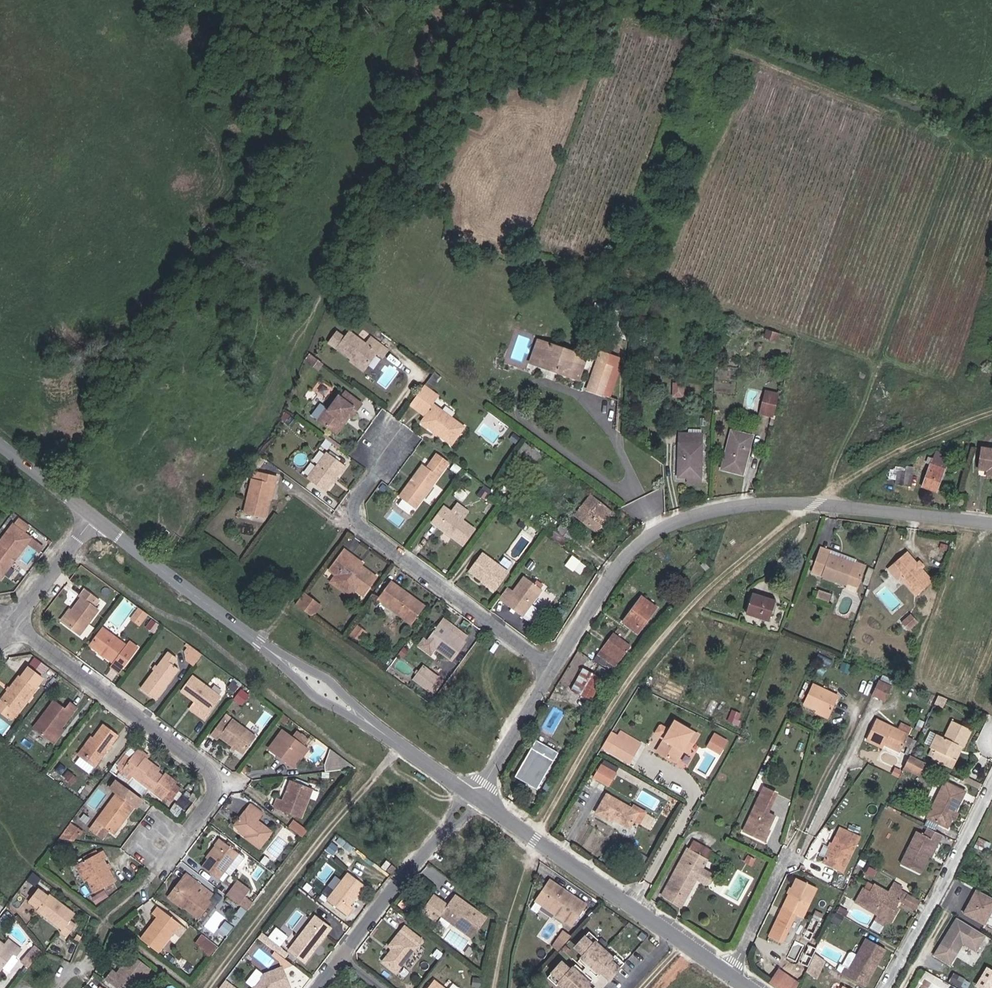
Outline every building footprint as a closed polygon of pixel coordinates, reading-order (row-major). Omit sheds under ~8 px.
[(779,340),(781,333),(768,328),(766,335),(779,340)] [(345,343),(368,362),(378,371),(392,355),(396,358),(401,352),(386,340),(381,346),(366,334),(359,342),(352,336),(345,343)] [(552,359),(558,340),(556,340),(550,338),(543,361),(568,369),(570,364),(552,359)] [(600,354),(558,340),(552,359),(570,364),(568,369),(591,376),(600,354)] [(600,387),(616,392),(626,362),(617,359),(618,357),(611,355),(611,358),(600,387)] [(378,371),(368,362),(365,365),(376,374),(378,371)] [(624,395),(634,364),(633,364),(626,362),(616,392),(624,395)] [(434,385),(441,375),(436,372),(428,381),(434,385)] [(674,381),(686,384),(687,379),(676,376),(674,381)] [(672,396),(684,397),(685,384),(673,383),(672,396)] [(445,392),(437,386),(424,405),(431,411),(445,392)] [(339,407),(331,401),(322,412),(330,418),(344,429),(352,417),(355,420),(365,406),(368,409),(373,403),(357,391),(353,398),(350,396),(341,408),(339,407)] [(445,392),(431,411),(438,417),(451,397),(445,392)] [(764,417),(777,421),(782,401),(769,398),(764,417)] [(368,409),(365,406),(355,420),(352,417),(344,429),(349,432),(362,415),(363,416),(368,409)] [(475,428),(447,406),(434,423),(463,445),(475,428)] [(753,434),(733,433),(732,472),(751,472),(753,434)] [(713,439),(689,438),(688,482),(712,482),(713,439)] [(516,452),(536,463),(542,452),(523,441),(516,452)] [(336,491),(355,465),(339,453),(319,479),(336,491)] [(445,462),(457,471),(461,466),(449,457),(445,462)] [(959,467),(942,461),(934,488),(951,493),(959,467)] [(427,509),(457,471),(445,462),(439,469),(436,467),(411,497),(427,509)] [(921,473),(914,471),(911,483),(925,487),(930,470),(923,468),(921,473)] [(261,476),(256,491),(250,510),(269,516),(275,496),(280,482),(283,482),(286,474),(270,469),(267,477),(261,476)] [(382,482),(377,490),(386,495),(391,487),(382,482)] [(977,500),(966,498),(964,505),(975,507),(977,500)] [(601,500),(586,521),(604,533),(618,513),(601,500)] [(455,508),(444,524),(473,546),(485,532),(455,508)] [(18,511),(14,516),(25,524),(29,519),(18,511)] [(0,548),(0,573),(5,577),(34,538),(18,525),(0,548)] [(577,533),(571,541),(588,554),(594,545),(577,533)] [(571,541),(567,547),(577,555),(584,560),(588,554),(571,541)] [(350,552),(339,568),(345,573),(343,575),(369,594),(383,577),(367,565),(368,563),(359,555),(356,557),(350,552)] [(839,556),(829,553),(823,574),(857,584),(858,581),(869,584),(875,564),(865,561),(865,560),(840,552),(839,556)] [(571,562),(583,572),(589,564),(584,560),(577,555),(571,562)] [(493,557),(480,573),(506,593),(519,577),(493,557)] [(923,570),(924,568),(915,558),(903,568),(909,575),(909,583),(923,599),(939,585),(928,573),(926,573),(923,570)] [(968,577),(961,575),(959,582),(966,584),(968,577)] [(517,591),(509,602),(539,625),(547,615),(539,608),(551,594),(534,580),(522,595),(517,591)] [(402,584),(390,601),(420,625),(433,608),(402,584)] [(785,596),(761,589),(755,607),(779,614),(785,596)] [(840,594),(830,590),(827,595),(838,599),(840,594)] [(86,600),(68,624),(83,636),(101,610),(96,606),(100,599),(90,591),(84,599),(86,600)] [(322,598),(313,591),(312,593),(305,603),(313,609),(322,598)] [(654,591),(637,620),(653,630),(671,601),(654,591)] [(322,598),(313,609),(320,615),(329,604),(322,598)] [(150,615),(143,610),(139,616),(145,621),(150,615)] [(145,621),(139,616),(135,622),(141,626),(145,621)] [(443,622),(472,645),(476,639),(447,616),(443,622)] [(918,619),(910,627),(916,635),(925,627),(918,619)] [(472,645),(443,622),(429,639),(444,651),(461,663),(474,647),(472,645)] [(368,626),(362,634),(369,639),(376,632),(368,626)] [(109,630),(97,647),(119,664),(117,667),(124,672),(142,648),(136,643),(132,646),(109,630)] [(612,663),(629,671),(647,642),(630,632),(612,663)] [(444,651),(429,639),(424,645),(439,656),(444,651)] [(198,669),(207,657),(195,648),(190,655),(192,664),(198,669)] [(169,660),(176,666),(181,660),(173,655),(170,658),(169,660)] [(52,666),(42,658),(37,665),(48,672),(52,666)] [(629,671),(612,663),(608,660),(604,658),(592,678),(610,689),(616,692),(631,672),(630,672),(629,671)] [(183,671),(176,666),(169,660),(159,673),(147,690),(161,701),(183,671)] [(421,680),(438,692),(444,685),(448,680),(431,667),(421,680)] [(7,701),(2,708),(13,716),(19,709),(22,711),(48,678),(35,668),(29,677),(26,676),(7,701)] [(199,677),(188,692),(202,702),(196,710),(211,721),(227,698),(199,677)] [(595,715),(610,689),(592,678),(577,703),(595,715)] [(899,686),(888,682),(886,685),(885,687),(896,691),(899,686)] [(444,685),(438,692),(442,695),(448,688),(444,685)] [(812,705),(824,711),(837,718),(847,698),(820,686),(812,705)] [(898,692),(896,691),(885,687),(879,701),(890,706),(898,692)] [(57,741),(67,728),(83,708),(75,703),(71,708),(61,703),(41,729),(57,741)] [(233,727),(227,722),(217,735),(224,741),(227,739),(239,747),(238,750),(242,752),(244,750),(250,756),(263,739),(238,720),(233,727)] [(683,761),(691,749),(694,743),(699,745),(705,734),(683,721),(665,751),(683,761)] [(873,742),(890,750),(892,747),(908,755),(916,738),(883,721),(873,742)] [(955,758),(960,747),(960,745),(968,730),(958,725),(950,742),(943,739),(936,752),(941,755),(938,760),(951,766),(955,758)] [(88,754),(102,765),(124,736),(110,726),(88,754)] [(756,738),(757,738),(758,737),(759,734),(760,732),(752,729),(752,732),(750,736),(754,737),(756,738)] [(960,745),(960,747),(967,750),(969,751),(977,734),(968,730),(960,745)] [(626,736),(619,731),(611,745),(637,762),(649,743),(629,732),(626,736)] [(274,750),(281,755),(284,751),(294,759),(291,762),(299,768),(312,751),(307,747),(312,742),(302,734),(298,740),(288,732),(274,750)] [(715,747),(727,754),(733,742),(721,736),(715,747)] [(960,747),(955,758),(962,761),(967,750),(960,747)] [(167,777),(163,774),(156,769),(158,766),(151,761),(153,758),(143,751),(128,769),(167,798),(179,782),(170,774),(167,777)] [(284,751),(281,755),(291,762),(294,759),(284,751)] [(526,789),(536,794),(539,790),(550,796),(567,764),(546,752),(526,789)] [(341,773),(359,771),(335,753),(330,768),(341,769),(341,773)] [(905,767),(921,775),(928,762),(911,754),(905,767)] [(962,761),(955,758),(951,766),(959,770),(963,762),(962,761)] [(625,771),(611,763),(604,775),(619,783),(625,771)] [(114,830),(119,833),(129,820),(140,806),(143,807),(147,802),(122,783),(118,789),(123,793),(103,821),(114,830)] [(281,808),(308,818),(318,791),(297,783),(289,803),(283,801),(281,808)] [(955,829),(959,821),(962,814),(972,794),(952,785),(936,820),(955,829)] [(539,790),(536,794),(548,800),(550,796),(539,790)] [(651,807),(617,792),(608,811),(624,819),(626,816),(643,824),(651,807)] [(751,836),(770,846),(776,832),(783,819),(776,816),(785,798),(772,792),(751,836)] [(252,840),(265,850),(277,835),(262,824),(267,816),(256,807),(241,827),(254,837),(252,840)] [(129,820),(119,833),(122,836),(132,823),(129,820)] [(97,828),(108,837),(114,830),(103,821),(97,828)] [(314,831),(300,821),(295,829),(308,839),(314,831)] [(77,823),(64,840),(72,841),(82,827),(77,823)] [(846,840),(862,848),(868,837),(851,830),(846,840)] [(951,837),(937,830),(933,838),(925,834),(920,845),(912,861),(909,867),(928,876),(936,859),(944,844),(947,845),(951,837)] [(225,840),(221,846),(224,848),(214,861),(209,867),(224,880),(244,854),(225,840)] [(850,874),(862,848),(846,840),(842,848),(838,846),(835,852),(839,854),(833,866),(850,874)] [(939,861),(947,845),(944,844),(936,859),(939,861)] [(224,848),(221,846),(212,858),(214,861),(224,848)] [(111,852),(87,865),(95,880),(102,893),(122,882),(111,862),(114,859),(111,852)] [(670,901),(687,912),(705,884),(708,886),(713,877),(710,876),(718,864),(700,853),(670,901)] [(95,880),(87,865),(84,867),(91,882),(95,880)] [(593,897),(559,874),(540,900),(545,904),(550,897),(578,918),(593,897)] [(193,875),(188,882),(190,885),(179,900),(204,919),(216,903),(214,901),(219,894),(193,875)] [(332,902),(352,917),(358,909),(355,907),(369,887),(353,875),(332,902)] [(708,886),(713,890),(717,880),(713,877),(708,886)] [(881,878),(876,885),(896,895),(899,891),(901,888),(881,878)] [(717,880),(713,890),(715,891),(718,890),(721,888),(721,885),(721,883),(717,880)] [(778,936),(790,943),(804,915),(813,920),(827,891),(805,881),(778,936)] [(190,885),(188,882),(176,898),(179,900),(190,885)] [(231,897),(243,907),(255,892),(242,883),(231,897)] [(911,899),(913,895),(914,894),(901,888),(899,891),(896,895),(876,885),(875,884),(863,906),(884,918),(882,922),(892,928),(894,924),(897,925),(906,910),(903,908),(906,901),(909,903),(910,902),(911,899)] [(977,915),(991,923),(991,893),(989,891),(977,915)] [(42,893),(36,901),(46,909),(43,913),(43,914),(68,931),(67,933),(75,938),(83,927),(76,922),(80,916),(54,898),(53,900),(42,893)] [(488,920),(458,896),(450,906),(436,895),(425,909),(438,920),(444,914),(475,938),(488,920)] [(911,899),(910,902),(918,906),(922,900),(913,895),(911,899)] [(46,909),(36,901),(34,905),(43,913),(46,909)] [(160,914),(164,918),(166,919),(159,930),(156,929),(148,940),(165,952),(181,931),(186,925),(164,909),(160,914)] [(846,923),(849,918),(842,914),(839,919),(846,923)] [(824,915),(821,921),(828,924),(830,918),(824,915)] [(166,919),(164,918),(156,929),(159,930),(166,919)] [(293,950),(309,963),(335,930),(320,918),(293,950)] [(968,919),(946,957),(965,967),(987,929),(968,919)] [(821,937),(828,924),(821,921),(815,934),(821,937)] [(579,929),(573,924),(560,939),(565,944),(579,929)] [(192,930),(186,925),(181,931),(187,936),(192,930)] [(277,926),(270,936),(282,945),(289,935),(277,926)] [(387,961),(400,972),(424,940),(408,927),(393,946),(395,948),(395,950),(387,961)] [(598,927),(584,941),(593,949),(590,952),(597,958),(597,959),(600,962),(601,962),(608,968),(610,965),(619,973),(633,958),(624,950),(622,953),(605,937),(607,935),(598,927)] [(224,947),(212,939),(206,947),(211,951),(210,953),(216,957),(224,947)] [(0,940),(0,967),(6,972),(19,955),(23,950),(15,943),(11,948),(0,940)] [(872,987),(874,987),(895,953),(876,942),(859,972),(855,970),(852,977),(872,987)] [(35,956),(41,962),(48,953),(42,947),(35,956)] [(597,958),(590,952),(587,955),(605,972),(608,968),(601,962),(600,962),(597,959),(597,958)] [(121,987),(142,987),(156,970),(137,956),(123,976),(118,973),(112,981),(121,987)] [(831,963),(821,956),(812,975),(823,981),(831,963)] [(285,962),(285,970),(297,965),(287,957),(284,961),(285,962)] [(570,957),(556,972),(565,980),(568,978),(578,987),(603,987),(596,981),(598,979),(591,972),(592,972),(588,968),(587,969),(580,963),(578,965),(570,957)] [(584,959),(580,963),(587,969),(588,968),(592,972),(591,972),(598,979),(602,975),(584,959)] [(778,987),(798,987),(802,978),(777,969),(771,986),(778,987)] [(264,987),(293,987),(285,970),(268,977),(264,983),(266,984),(263,987),(264,987)]
